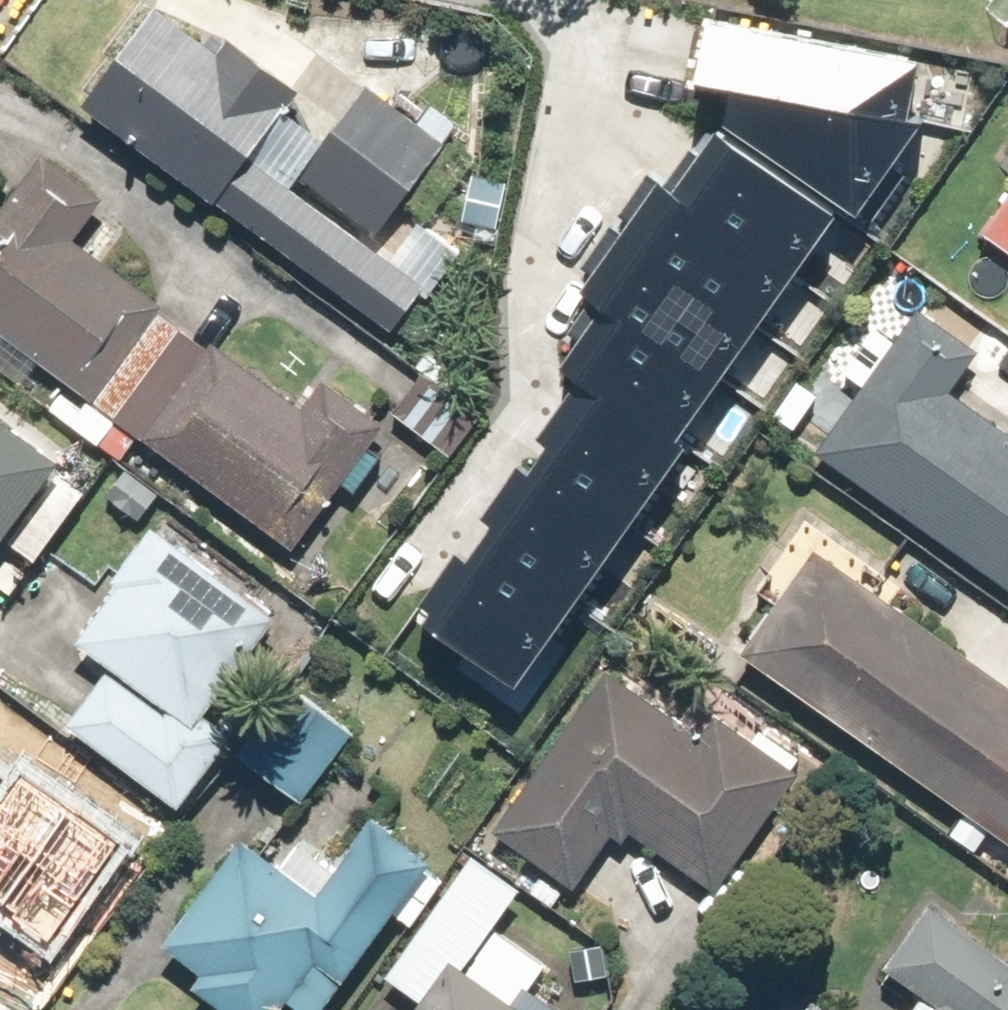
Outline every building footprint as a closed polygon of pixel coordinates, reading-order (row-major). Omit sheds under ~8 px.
[(221,58),(142,1),(66,105),(391,337),(421,294),(430,300),(460,257),(396,212),(441,149),(252,14),(221,58)] [(704,63),(739,71),(915,106),(924,51),(714,6),(704,63)] [(739,71),(735,107),(872,211),(907,164),(893,152),(925,108),(915,106),(739,71)] [(669,444),(842,223),(728,134),(586,317),(607,333),(399,599),(507,683),(685,456),(669,444)] [(88,409),(167,311),(77,239),(104,205),(39,153),(0,202),(0,338),(88,409)] [(978,238),(1007,259),(1007,195),(978,238)] [(915,311),(815,457),(1007,590),(1007,438),(943,393),(972,351),(915,311)] [(202,353),(176,334),(111,425),(287,551),(336,482),(353,494),(380,456),(364,445),(378,425),(322,385),(303,412),(208,345),(202,353)] [(416,370),(421,374),(389,416),(443,458),(479,411),(448,387),(461,371),(432,349),(416,370)] [(4,602),(89,491),(0,423),(0,599),(4,602)] [(275,617),(145,521),(60,636),(100,666),(56,726),(173,812),(279,667),(253,647),(275,617)] [(737,649),(961,813),(946,833),(973,853),(988,832),(1007,846),(1007,687),(811,547),(737,649)] [(692,736),(602,672),(489,831),(571,889),(608,836),(618,843),(623,836),(713,899),(802,774),(711,709),(692,736)] [(297,805),(346,730),(285,689),(236,764),(297,805)] [(0,819),(0,912),(45,944),(113,849),(24,786),(0,819)] [(240,835),(160,946),(197,973),(184,991),(210,1009),(274,1009),(280,1003),(290,1009),(321,1009),(425,868),(360,820),(311,887),(240,835)] [(468,857),(383,977),(415,1000),(408,1009),(553,1009),(470,951),(514,890),(468,857)] [(921,900),(874,967),(913,995),(902,1009),(1007,1009),(1007,962),(921,900)] [(768,1009),(791,1009),(775,1000),(768,1009)]
